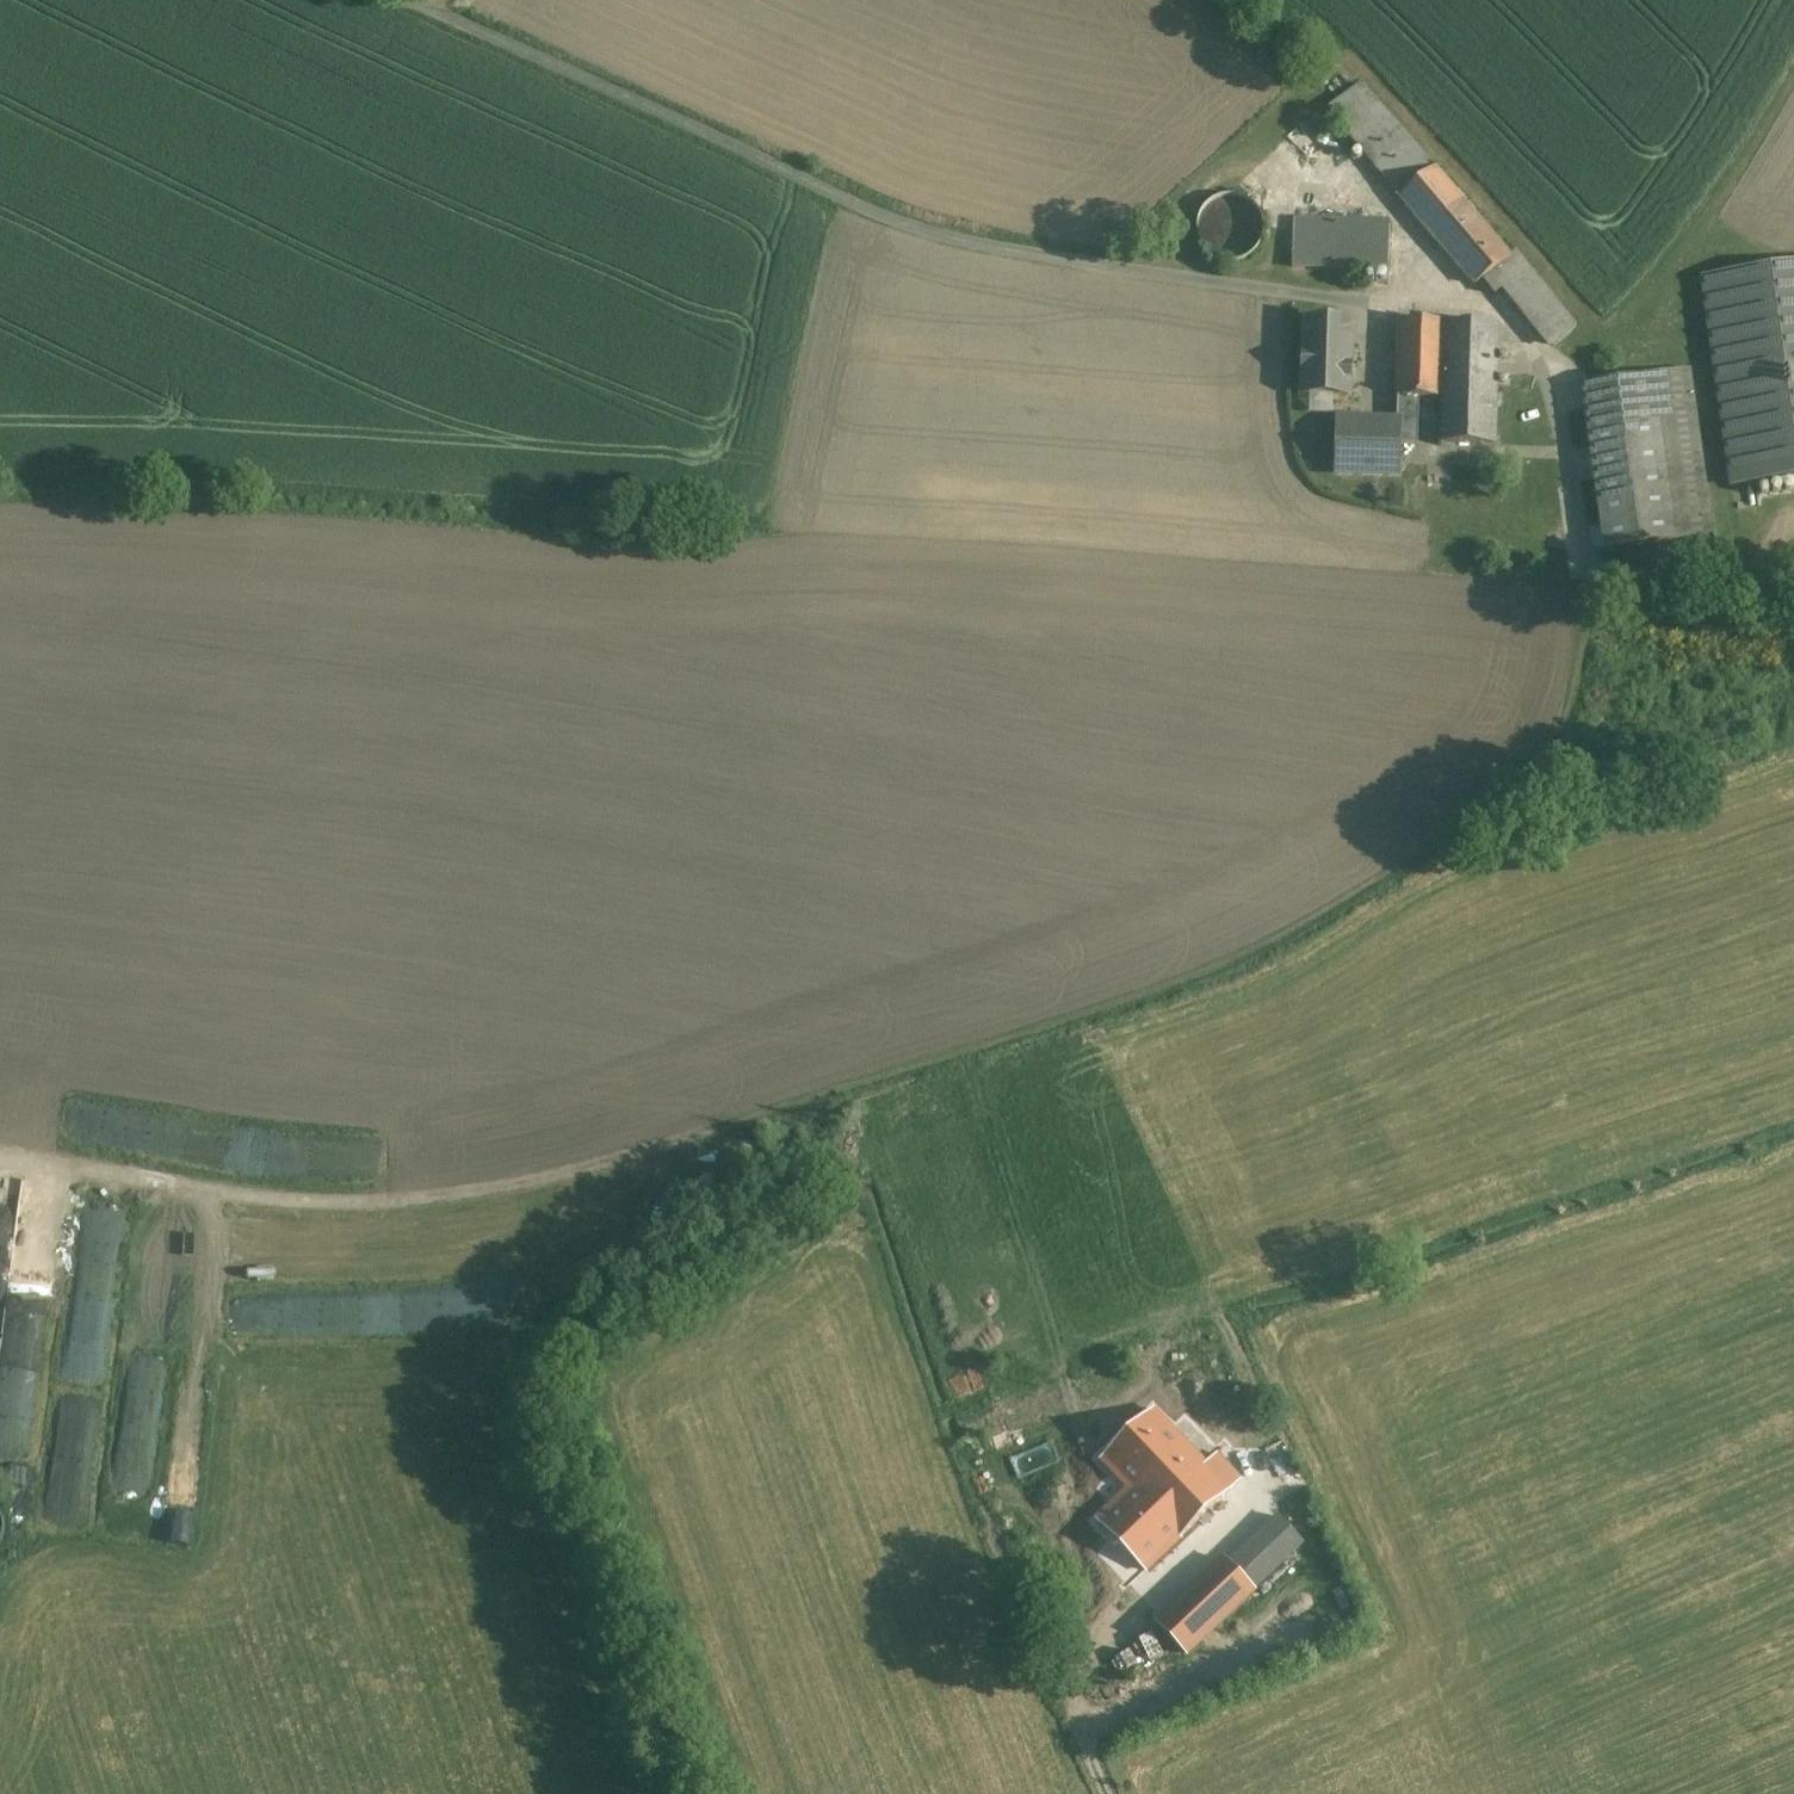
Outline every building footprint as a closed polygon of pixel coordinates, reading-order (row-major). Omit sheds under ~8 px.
[(1434,168),(1360,82),(1326,108),(1399,195),(1434,168)] [(1510,256),(1434,168),(1399,195),(1476,285),(1483,279),(1511,258),(1510,256)] [(1244,197),(1240,195),(1234,194),(1229,194),(1224,195),(1219,196),(1216,197),(1212,199),(1208,202),(1204,206),(1202,210),(1200,213),(1199,217),(1198,219),(1197,223),(1197,228),(1197,232),(1198,235),(1199,239),(1201,243),(1203,246),(1206,250),(1209,253),(1212,255),(1216,258),(1220,260),(1226,261),(1232,261),(1237,261),(1241,260),(1246,258),(1250,255),(1253,253),(1257,248),(1260,244),(1262,240),(1263,236),(1264,232),(1264,227),(1264,221),(1262,217),(1261,214),(1259,209),(1254,204),(1251,201),(1247,198),(1244,197)] [(1390,220),(1295,219),(1293,268),(1388,269),(1390,220)] [(1577,327),(1517,252),(1510,256),(1511,258),(1523,273),(1552,310),(1570,332),(1577,327)] [(1511,258),(1483,279),(1495,294),(1506,286),(1523,273),(1511,258)] [(1704,277),(1733,487),(1793,478),(1793,264),(1704,277)] [(1523,273),(1506,286),(1534,323),(1552,310),(1523,273)] [(1552,310),(1534,323),(1552,346),(1570,332),(1552,310)] [(1338,321),(1306,320),(1305,355),(1304,355),(1304,356),(1305,356),(1304,369),(1304,368),(1303,370),(1304,370),(1303,393),(1350,394),(1350,377),(1351,377),(1351,376),(1350,376),(1351,369),(1351,367),(1351,342),(1338,342),(1338,321)] [(1499,324),(1400,320),(1398,397),(1442,398),(1440,442),(1495,444),(1499,324)] [(1691,369),(1582,384),(1589,431),(1659,422),(1676,540),(1714,535),(1691,369)] [(1397,425),(1362,424),(1362,421),(1339,420),(1337,472),(1398,474),(1399,435),(1418,436),(1418,411),(1398,411),(1397,425)] [(1659,422),(1589,431),(1605,550),(1676,540),(1659,422)] [(23,1191),(15,1233),(26,1235),(22,1254),(42,1258),(46,1237),(42,1236),(50,1196),(23,1191)] [(15,1290),(32,1290),(32,1281),(39,1281),(39,1265),(15,1266),(15,1290)] [(1153,1412),(1104,1460),(1132,1489),(1181,1442),(1153,1412)] [(1132,1489),(1098,1521),(1146,1571),(1240,1481),(1216,1456),(1205,1467),(1181,1442),(1132,1489)] [(1278,1517),(1229,1563),(1255,1590),(1304,1544),(1278,1517)] [(1226,1559),(1157,1625),(1186,1656),(1255,1590),(1229,1563),(1226,1559)]
